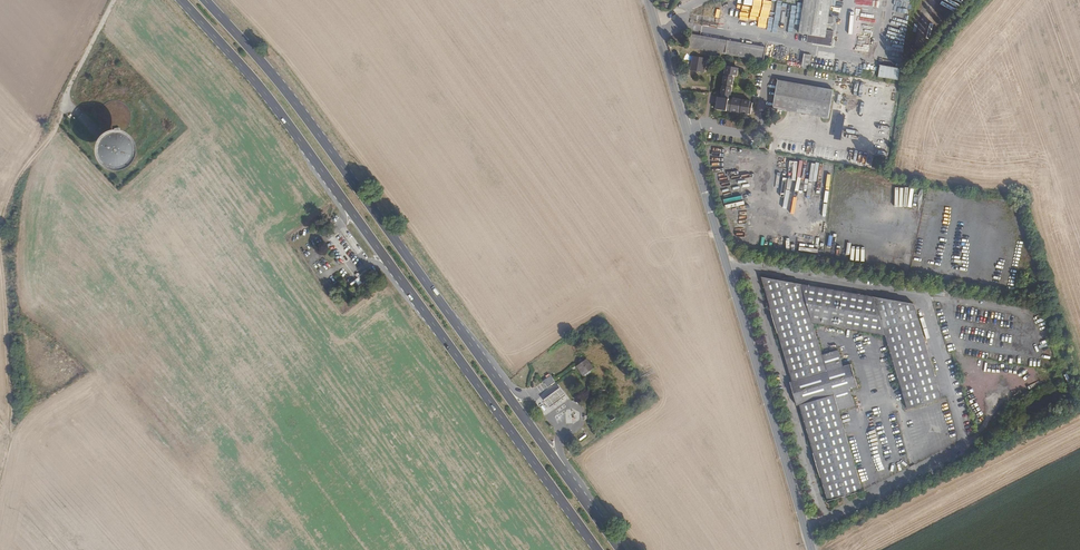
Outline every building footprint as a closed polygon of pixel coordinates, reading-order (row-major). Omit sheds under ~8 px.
[(831,0),(805,0),(801,32),(809,34),(808,41),(832,45),(834,30),(827,29),(830,5),(831,0)] [(726,53),(728,41),(689,34),(687,46),(726,53)] [(857,35),(856,44),(864,45),(865,36),(857,35)] [(755,57),(757,45),(728,41),(726,53),(755,57)] [(766,59),(767,47),(757,45),(755,57),(766,59)] [(812,63),(813,56),(806,54),(804,68),(811,69),(812,67),(812,63)] [(702,73),(704,58),(692,56),(690,71),(702,73)] [(837,67),(833,67),(812,63),(812,67),(837,71),(837,67)] [(751,103),(728,99),(732,75),(735,75),(736,67),(727,66),(721,97),(717,97),(715,109),(725,111),(727,109),(749,114),(751,103)] [(865,76),(866,69),(851,66),(849,74),(865,76)] [(879,67),(878,80),(899,82),(899,69),(879,67)] [(828,118),(832,89),(778,79),(772,108),(828,118)] [(125,133),(118,133),(111,135),(105,139),(101,145),(99,153),(100,160),(103,167),(108,172),(115,175),(122,175),(130,173),(136,169),(140,163),(142,156),(141,148),(137,142),(132,136),(125,133)] [(366,271),(357,276),(361,282),(370,277),(366,271)] [(926,345),(915,304),(761,277),(782,348),(792,381),(790,382),(797,406),(800,406),(819,469),(829,501),(864,491),(848,438),(840,411),(856,406),(851,390),(859,387),(852,363),(844,366),(840,349),(822,354),(813,323),(860,330),(883,334),(885,335),(894,363),(907,409),(943,399),(926,345)] [(593,369),(586,360),(576,366),(583,376),(593,369)] [(554,383),(550,376),(543,381),(548,388),(554,383)] [(546,396),(544,398),(551,408),(553,407),(557,403),(562,401),(565,398),(568,396),(561,386),(558,388),(555,390),(550,393),(546,396)]
